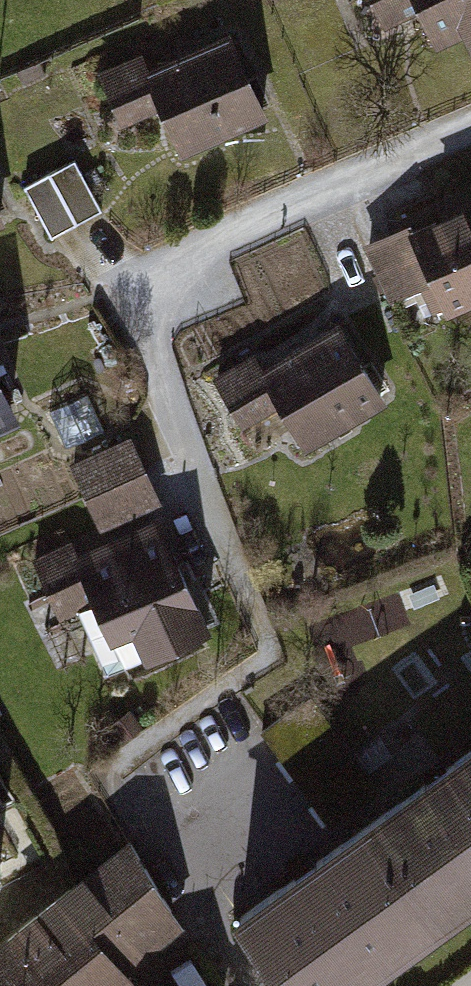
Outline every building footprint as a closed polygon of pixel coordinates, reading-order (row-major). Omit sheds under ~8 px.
[(389,52),(429,36),(435,59),(463,47),(470,60),(470,0),(370,0),(389,52)] [(145,69),(106,85),(128,141),(167,126),(185,172),(275,137),(241,50),(151,85),(145,69)] [(79,155),(27,180),(52,232),(104,208),(79,155)] [(419,243),(457,332),(470,326),(470,221),(419,243)] [(392,421),(348,337),(269,378),(256,364),(210,390),(238,437),(289,416),(311,459),(392,421)] [(0,352),(0,456),(33,445),(0,352)] [(73,454),(102,523),(164,498),(135,429),(73,454)] [(172,523),(38,579),(60,633),(96,618),(112,654),(139,643),(153,676),(223,647),(172,523)] [(368,821),(445,928),(470,909),(470,747),(368,821)] [(368,821),(232,920),(280,985),(365,985),(445,928),(368,821)] [(0,960),(0,985),(135,985),(134,985),(196,941),(157,890),(133,860),(76,901),(51,918),(0,960)]
